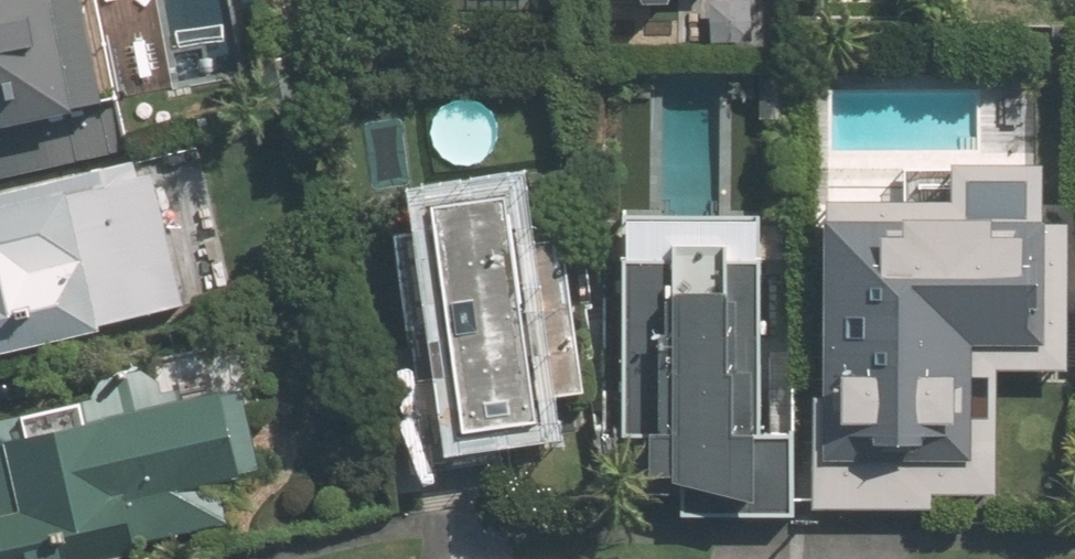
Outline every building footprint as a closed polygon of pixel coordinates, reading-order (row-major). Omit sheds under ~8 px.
[(79,0),(0,0),(0,116),(65,103),(64,97),(96,90),(79,0)] [(293,58),(259,64),(267,107),(301,101),(293,58)] [(785,120),(786,74),(759,74),(759,120),(785,120)] [(0,129),(0,175),(30,169),(20,125),(0,129)] [(130,160),(0,188),(0,350),(94,329),(91,319),(161,304),(187,298),(158,167),(132,173),(130,160)] [(399,364),(415,462),(503,447),(497,416),(529,410),(525,392),(579,383),(552,213),(502,222),(496,186),(420,198),(424,221),(389,226),(412,361),(399,364)] [(787,217),(611,219),(614,433),(721,432),(722,516),(789,516),(788,431),(787,217)] [(1063,361),(1062,222),(827,223),(827,244),(819,244),(819,371),(813,371),(813,500),(904,500),(904,474),(1006,474),(1006,360),(1063,361)] [(0,415),(0,532),(6,558),(73,558),(128,546),(127,540),(238,516),(229,472),(256,466),(238,384),(175,397),(173,387),(153,392),(150,382),(132,365),(94,374),(85,397),(0,415)]
